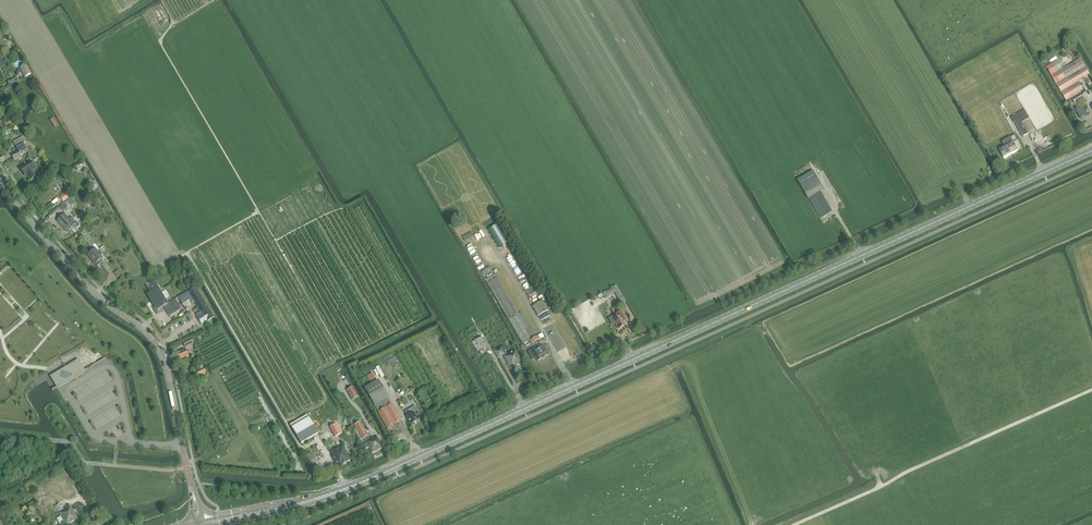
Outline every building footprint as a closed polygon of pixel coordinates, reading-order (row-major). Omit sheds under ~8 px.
[(1058,60),(1046,67),(1066,100),(1079,93),(1081,92),(1076,83),(1090,75),(1080,58),(1063,68),(1058,60)] [(21,68),(26,79),(32,75),(27,65),(21,68)] [(1081,92),(1079,93),(1080,94),(1072,99),(1075,104),(1085,98),(1081,91),(1081,92)] [(1075,108),(1080,118),(1088,114),(1084,107),(1080,109),(1078,106),(1075,108)] [(1025,110),(1011,117),(1014,122),(1022,136),(1034,130),(1028,119),(1030,118),(1025,110)] [(18,151),(12,154),(15,160),(19,158),(19,159),(23,158),(21,155),(28,151),(24,143),(26,142),(23,137),(13,142),(18,151)] [(1013,149),(1016,147),(1013,142),(999,149),(1004,158),(1014,153),(1013,149)] [(31,161),(20,169),(25,176),(27,175),(30,180),(37,176),(40,174),(36,169),(31,161)] [(399,174),(401,178),(409,173),(405,168),(402,170),(403,171),(399,174)] [(53,181),(56,179),(51,170),(48,172),(53,181)] [(819,180),(803,189),(808,199),(809,198),(820,219),(832,212),(821,192),(824,190),(819,180)] [(66,192),(59,197),(64,202),(70,197),(66,192)] [(69,219),(64,214),(58,220),(65,228),(64,228),(68,232),(74,226),(75,227),(77,228),(79,226),(79,224),(78,222),(76,222),(73,219),(73,218),(72,216),(69,219)] [(498,224),(488,230),(499,248),(509,242),(498,224)] [(85,230),(81,233),(90,247),(93,245),(95,244),(85,230)] [(462,237),(465,241),(474,236),(471,232),(462,237)] [(95,249),(88,254),(91,259),(92,258),(96,263),(98,265),(102,262),(101,259),(99,256),(103,254),(100,250),(98,252),(97,251),(95,249)] [(496,274),(485,280),(523,344),(524,344),(526,347),(531,343),(532,344),(540,339),(538,335),(535,337),(529,328),(530,328),(521,313),(520,314),(496,274)] [(163,306),(169,316),(181,309),(179,306),(175,299),(168,304),(154,281),(151,283),(151,284),(146,286),(150,292),(148,294),(158,310),(163,306)] [(616,285),(602,294),(605,298),(609,296),(608,294),(615,290),(619,297),(618,298),(620,302),(624,299),(616,285)] [(196,287),(188,291),(192,298),(200,311),(197,314),(198,316),(197,317),(201,325),(214,317),(202,297),(196,287)] [(188,291),(178,297),(182,304),(192,298),(188,291)] [(533,307),(538,316),(548,310),(542,301),(533,307)] [(618,316),(613,319),(618,329),(625,325),(623,322),(628,320),(622,310),(616,313),(618,316)] [(477,339),(472,342),(477,352),(483,349),(477,339)] [(532,350),(528,352),(533,360),(536,358),(537,360),(537,361),(538,361),(542,358),(542,359),(542,358),(544,357),(545,357),(544,357),(548,354),(549,354),(548,353),(550,352),(547,347),(545,348),(543,345),(533,351),(532,350)] [(499,358),(503,355),(505,357),(511,367),(521,360),(515,350),(508,355),(505,350),(503,351),(501,347),(494,351),(499,358)] [(179,357),(177,358),(179,360),(189,356),(188,356),(191,354),(190,351),(187,352),(186,349),(177,353),(179,357)] [(84,371),(84,370),(78,361),(66,368),(54,375),(60,385),(84,371)] [(371,384),(364,388),(375,407),(375,406),(378,412),(378,413),(386,428),(395,423),(386,407),(392,404),(378,380),(377,381),(372,373),(367,376),(371,384)] [(353,387),(347,390),(352,400),(358,397),(353,387)] [(406,417),(411,424),(414,423),(415,423),(417,422),(417,421),(418,420),(422,417),(420,413),(419,413),(415,406),(405,412),(407,416),(406,417)] [(290,425),(300,442),(301,444),(318,434),(307,415),(290,425)] [(360,421),(354,425),(362,439),(364,439),(366,443),(364,445),(366,449),(368,447),(372,453),(382,448),(376,437),(371,440),(369,436),(368,436),(365,430),(364,428),(364,427),(363,426),(362,425),(362,424),(361,422),(360,421)] [(341,433),(336,424),(330,427),(335,437),(341,433)] [(265,431),(270,435),(274,430),(269,426),(265,431)] [(331,452),(333,456),(332,456),(338,467),(351,460),(343,446),(331,452)] [(51,482),(60,499),(64,496),(66,498),(73,494),(68,486),(76,482),(71,474),(65,478),(63,475),(51,482)] [(34,500),(47,521),(57,515),(45,494),(34,500)] [(60,503),(55,507),(59,513),(64,510),(60,503)] [(59,513),(61,516),(64,521),(66,524),(67,524),(78,518),(71,506),(64,510),(59,513)] [(21,524),(28,524),(22,508),(15,510),(21,524)]
